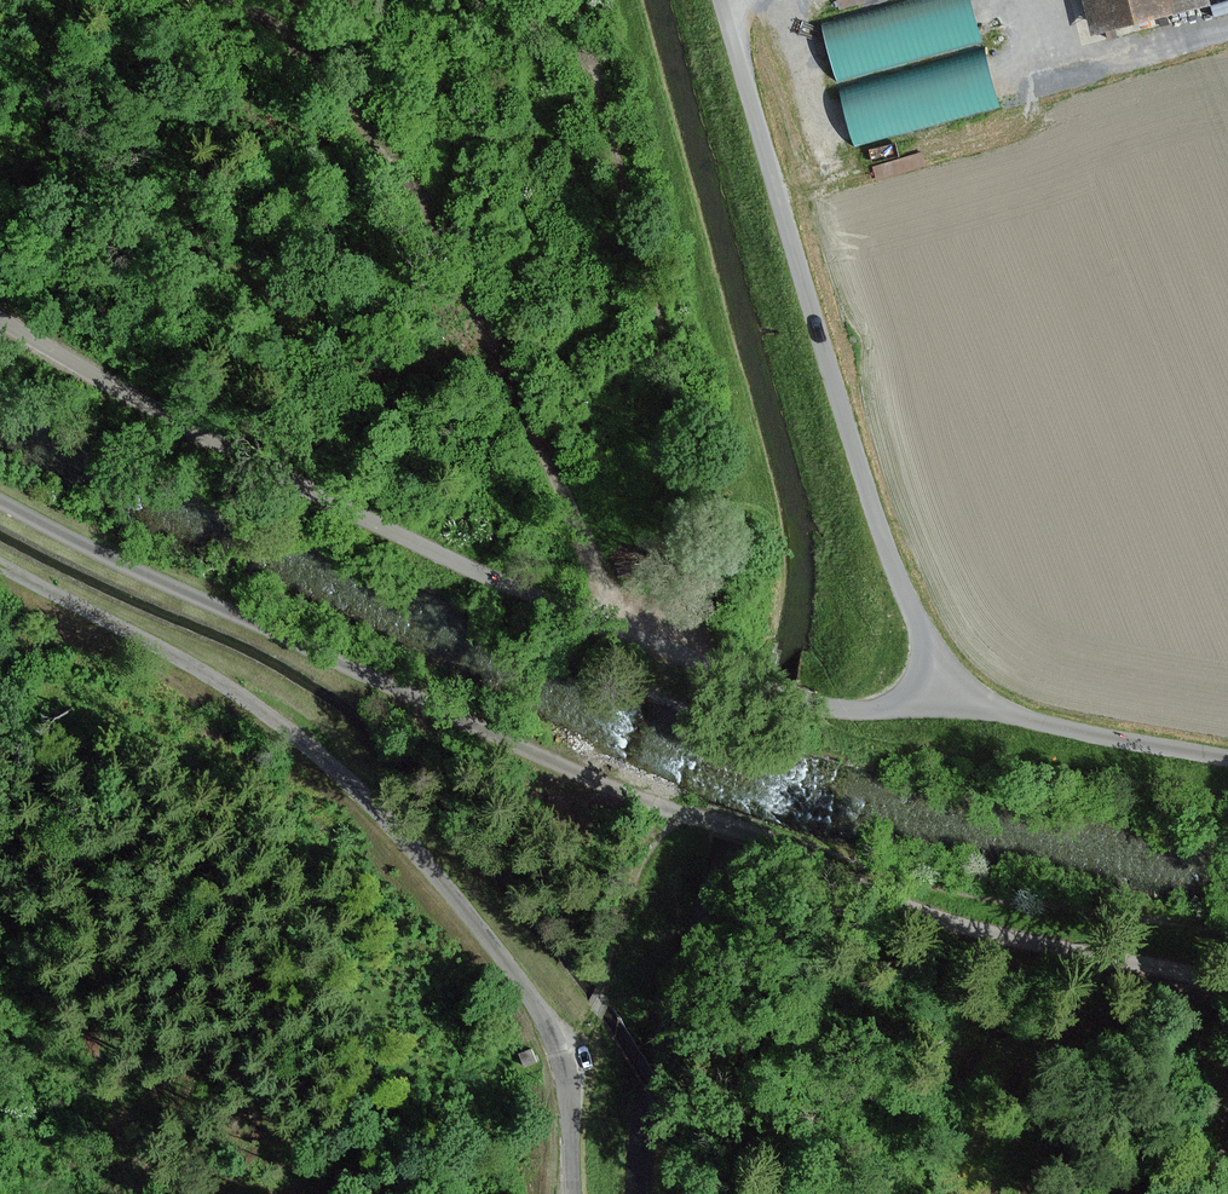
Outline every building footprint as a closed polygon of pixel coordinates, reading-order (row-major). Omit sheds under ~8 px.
[(1001,102),(972,0),(886,0),(819,19),(837,82),(835,83),(852,143),(1001,102)] [(1087,38),(1204,10),(1201,0),(1078,0),(1087,38)]
